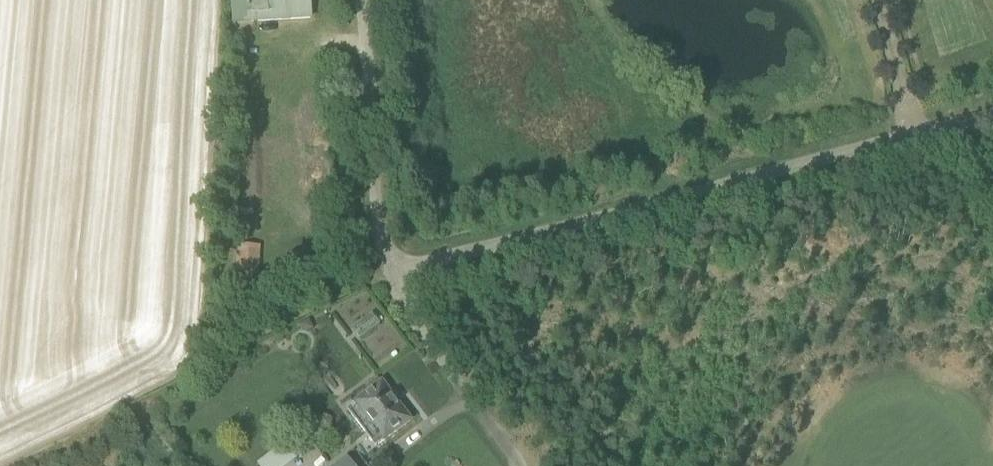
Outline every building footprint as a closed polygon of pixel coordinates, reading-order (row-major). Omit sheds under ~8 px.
[(257,22),(311,18),(309,0),(232,0),(233,12),(248,11),(249,23),(252,23),(257,22)] [(237,244),(236,271),(258,272),(259,245),(237,244)] [(373,313),(352,327),(360,338),(381,324),(373,313)] [(307,321),(299,326),(302,330),(307,332),(312,330),(307,321)] [(356,403),(347,409),(375,446),(410,420),(382,383),(356,403)] [(295,460),(282,444),(257,464),(259,465),(287,465),(295,460)]
